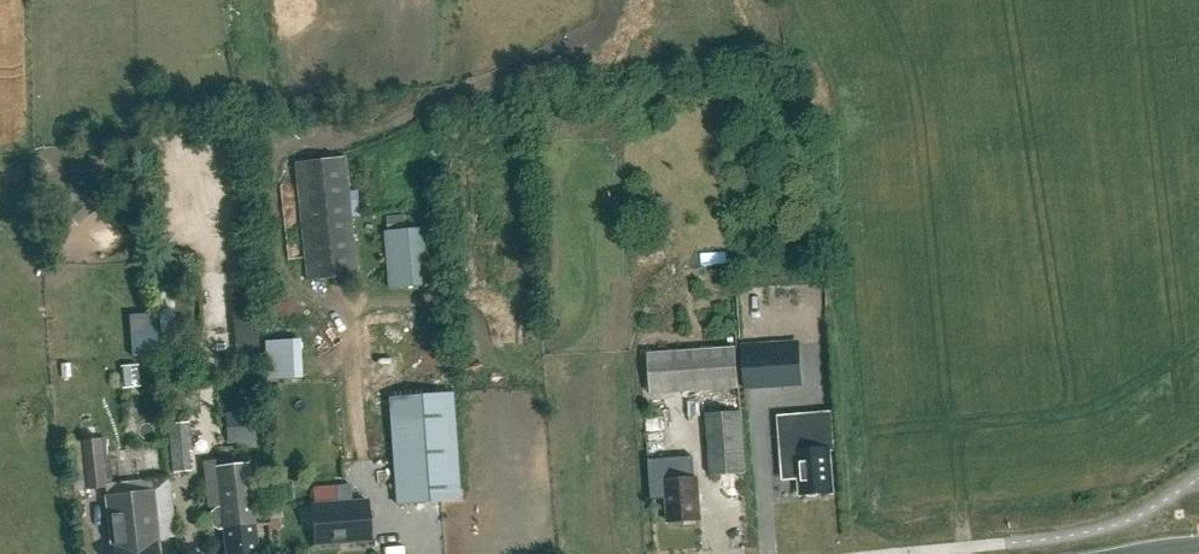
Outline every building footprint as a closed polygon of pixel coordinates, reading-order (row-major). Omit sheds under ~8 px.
[(125,156),(90,157),(91,190),(126,189),(125,156)] [(296,164),(308,281),(358,275),(346,159),(296,164)] [(442,284),(437,227),(386,231),(391,288),(442,284)] [(136,313),(137,355),(166,354),(164,311),(136,313)] [(267,311),(238,313),(241,355),(270,353),(267,311)] [(744,380),(803,376),(800,341),(742,345),(744,380)] [(651,393),(739,387),(736,347),(649,352),(651,393)] [(813,385),(769,387),(770,400),(814,398),(813,385)] [(446,393),(390,397),(391,428),(392,433),(397,503),(436,500),(454,498),(446,393)] [(712,474),(745,472),(741,411),(708,414),(712,474)] [(235,413),(237,442),(253,441),(251,412),(235,413)] [(795,417),(779,418),(781,439),(780,439),(781,453),(782,453),(784,480),(800,478),(802,495),(806,495),(809,497),(817,496),(819,494),(832,493),(829,451),(834,450),(831,413),(795,416),(795,417)] [(68,445),(74,491),(105,488),(97,423),(82,424),(83,440),(81,440),(81,443),(68,445)] [(694,457),(649,460),(652,500),(668,499),(670,523),(686,522),(686,525),(697,525),(696,521),(701,521),(698,478),(695,478),(694,457)] [(225,553),(257,553),(247,465),(215,468),(220,508),(215,508),(211,512),(212,527),(218,530),(223,529),(225,553)] [(352,501),(351,486),(336,487),(338,502),(313,504),(316,543),(369,540),(366,500),(352,501)] [(112,545),(111,545),(112,553),(159,553),(158,540),(157,540),(151,492),(106,497),(112,545)]
